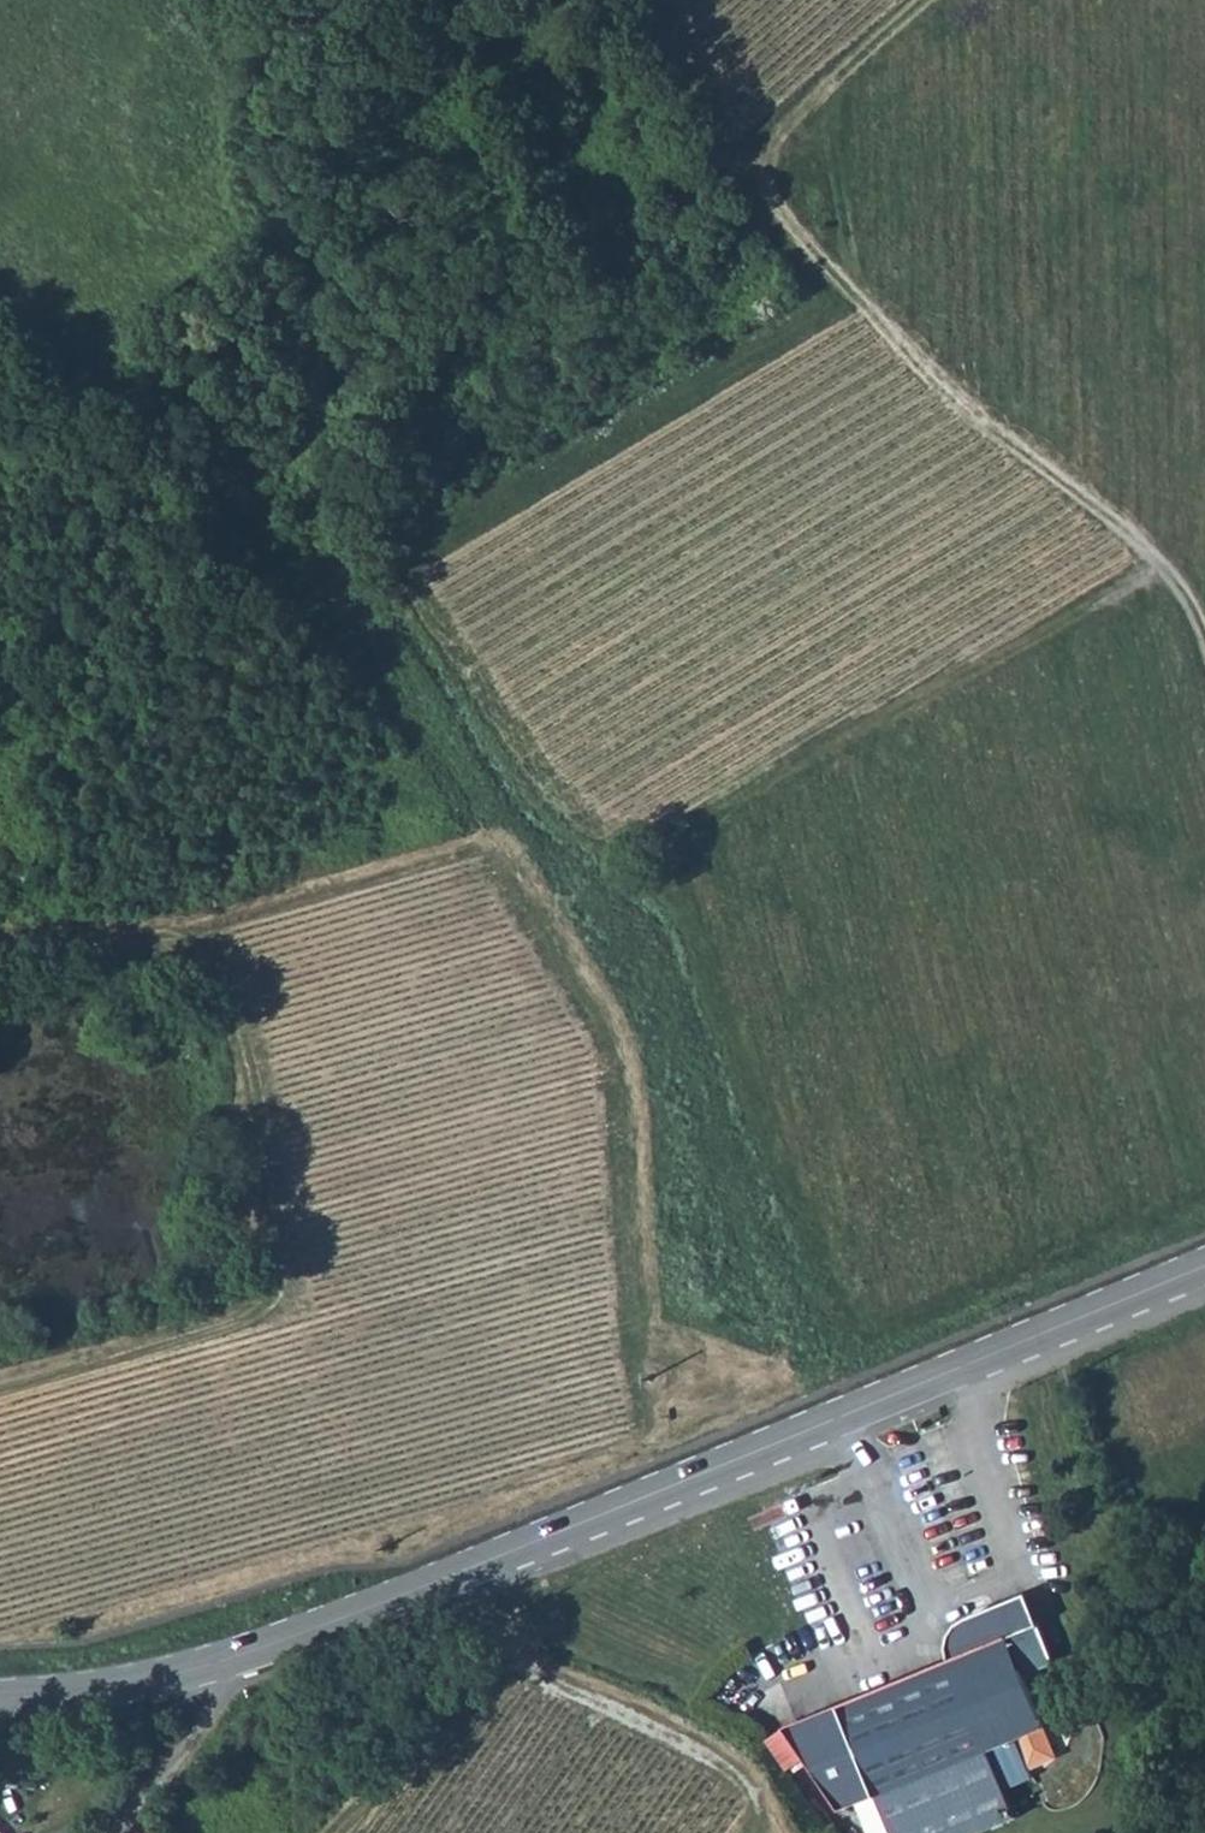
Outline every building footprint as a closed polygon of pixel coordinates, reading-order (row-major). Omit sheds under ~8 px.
[(785,1727),(842,1813),(878,1798),(892,1832),(974,1832),(1013,1818),(1014,1817),(1002,1791),(1030,1779),(1028,1771),(1055,1760),(1022,1674),(1053,1661),(1026,1595),(966,1619),(956,1626),(948,1636),(946,1649),(950,1660),(785,1727)]
